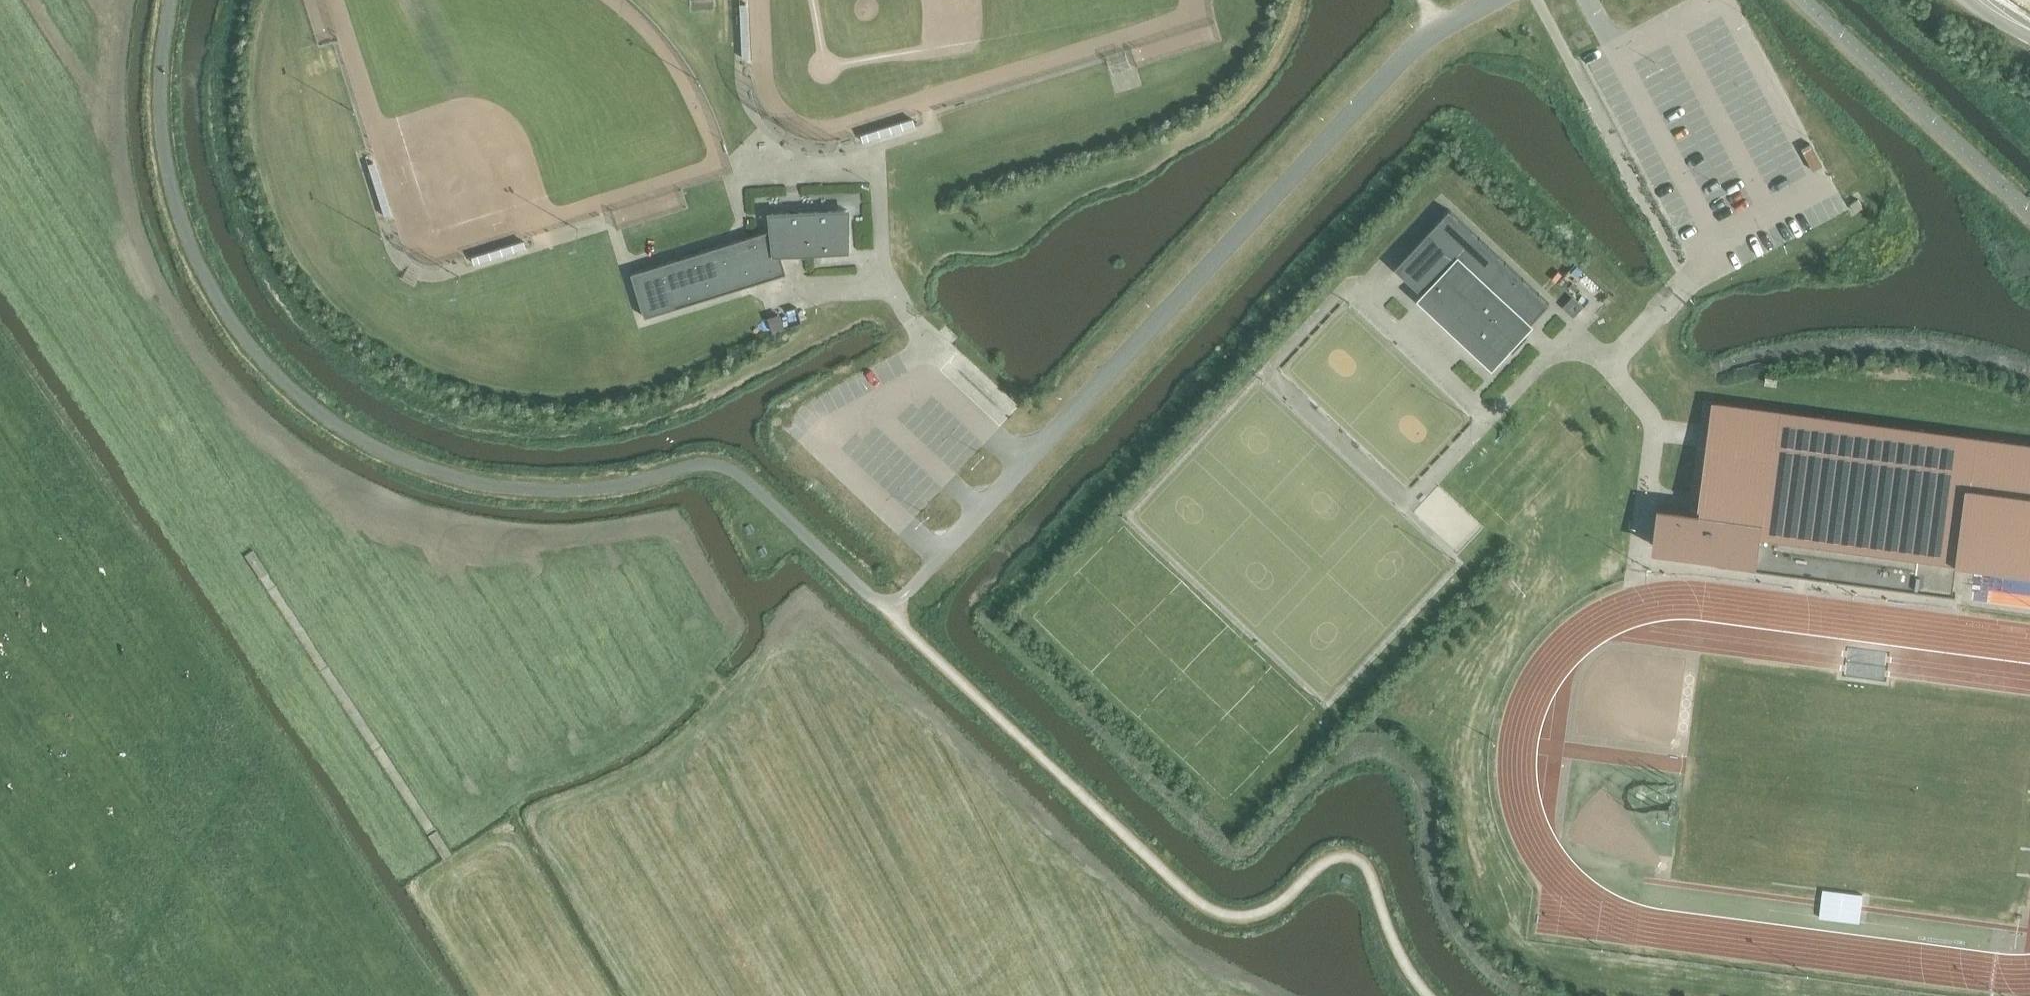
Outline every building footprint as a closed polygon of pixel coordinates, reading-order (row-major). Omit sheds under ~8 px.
[(847,209),(812,211),(772,213),(773,229),(631,273),(645,316),(787,273),(781,253),(849,250),(847,209)] [(1523,331),(1550,303),(1449,209),(1394,267),(1424,295),(1425,294),(1481,340),(1490,330),(1513,351),(1528,335),(1523,331)] [(1573,295),(1562,306),(1573,316),(1584,305),(1573,295)] [(1654,546),(1695,551),(1694,559),(1955,594),(1955,593),(1952,592),(1953,588),(1957,559),(2029,569),(2029,443),(1712,400),(1698,509),(1657,504),(1657,506),(1659,506),(1654,546)] [(257,547),(248,551),(257,576),(267,573),(257,547)] [(1825,890),(1823,916),(1863,918),(1864,892),(1825,890)]
